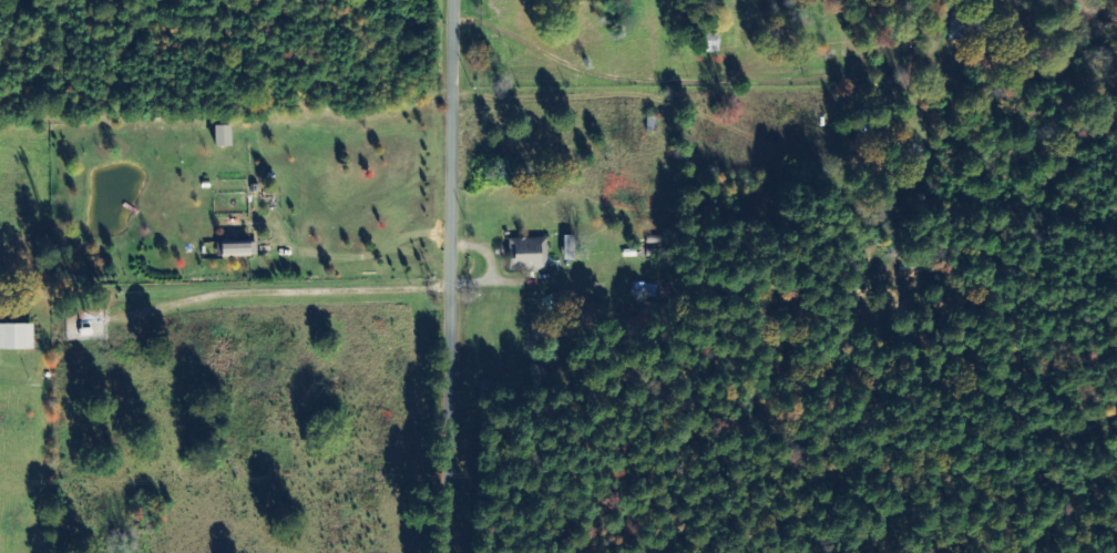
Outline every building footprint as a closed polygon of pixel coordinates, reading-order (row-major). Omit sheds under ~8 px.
[(706,53),(719,54),(720,35),(707,34),(706,53)] [(233,126),(217,127),(217,147),(233,147),(233,126)] [(509,240),(510,273),(549,272),(548,239),(509,240)] [(223,257),(257,256),(257,244),(223,245),(223,257)] [(658,298),(659,285),(633,284),(633,297),(658,298)] [(0,325),(0,351),(34,350),(34,325),(0,325)]
